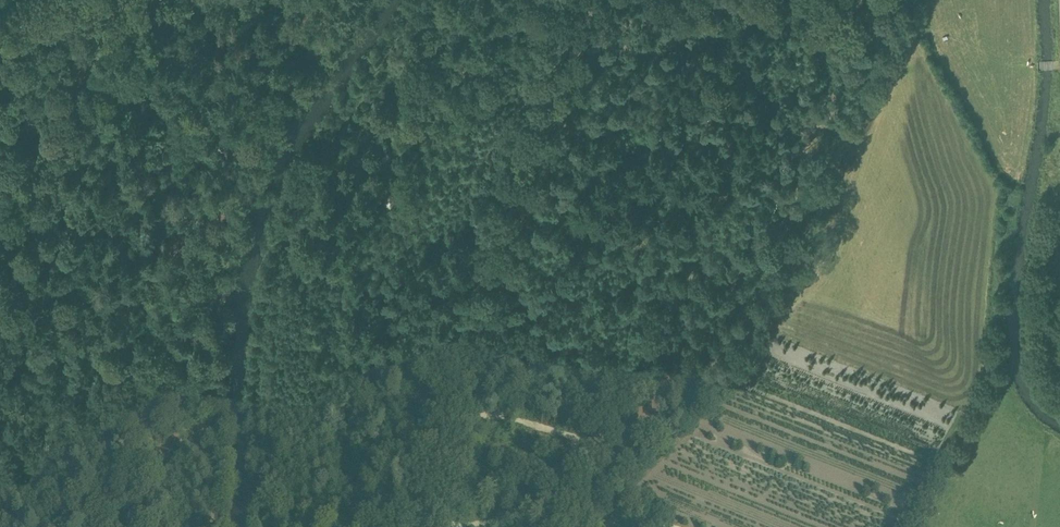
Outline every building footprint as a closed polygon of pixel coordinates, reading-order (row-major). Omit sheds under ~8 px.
[(389,193),(383,203),(391,208),(397,198),(389,193)]
